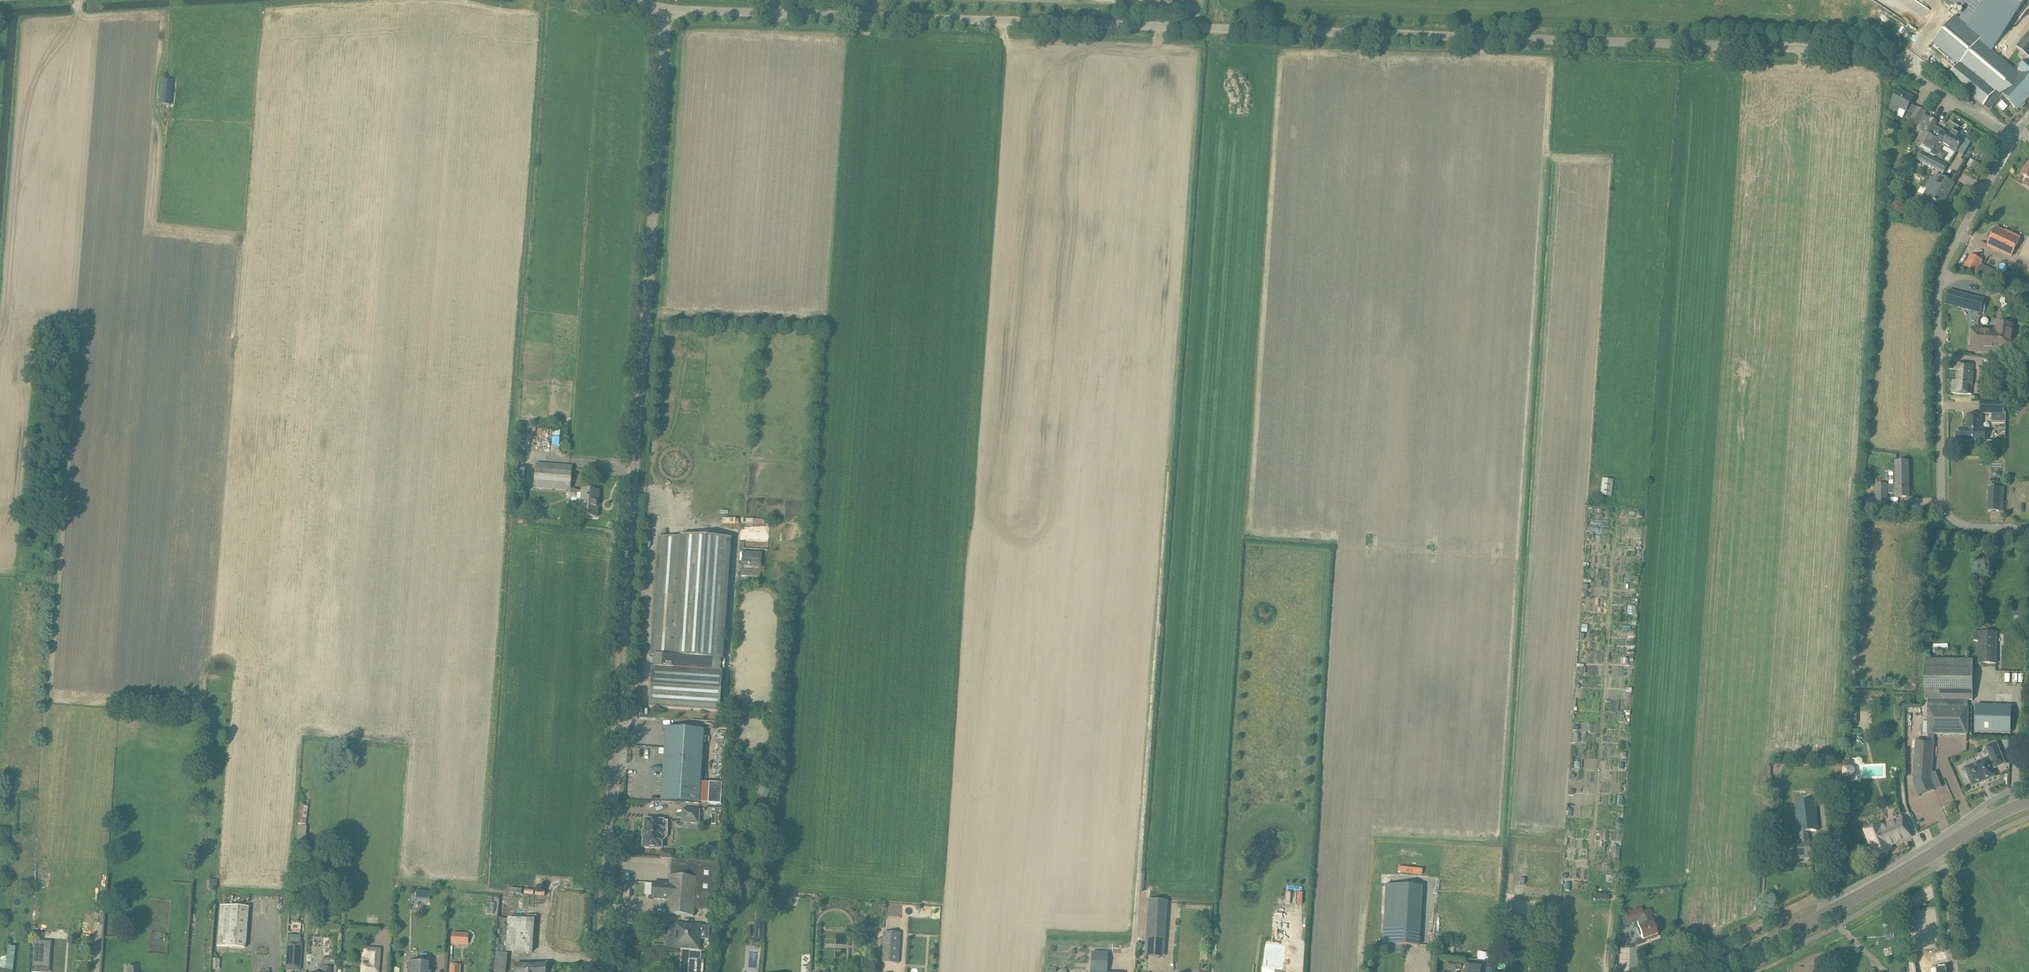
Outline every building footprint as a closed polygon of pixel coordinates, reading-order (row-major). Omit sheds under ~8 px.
[(1974,17),(1986,0),(1950,0),(1974,17)] [(1984,105),(1994,94),(2007,106),(2010,103),(2018,110),(2028,98),(2028,61),(2028,60),(2019,70),(2021,72),(2020,74),(1980,41),(1982,38),(1989,44),(1996,35),(1974,19),(1969,27),(1956,16),(1933,42),(1959,64),(1949,76),(1984,106),(1984,105)] [(2016,47),(2028,58),(2028,32),(2016,47)] [(162,80),(160,104),(170,105),(172,81),(162,80)] [(1898,90),(1889,110),(1903,118),(1913,98),(1898,90)] [(1926,112),(1918,108),(1911,123),(1918,127),(1926,112)] [(1930,118),(1915,144),(1936,156),(1943,145),(1956,153),(1965,138),(1951,130),(1948,136),(1942,132),(1938,140),(1929,135),(1936,122),(1930,118)] [(1948,166),(1924,153),(1920,160),(1944,173),(1948,166)] [(1971,168),(1976,171),(1980,164),(1975,162),(1971,168)] [(1928,189),(1922,199),(1935,206),(1937,203),(1942,205),(1954,184),(1945,179),(1941,177),(1940,178),(1936,176),(1933,181),(1931,179),(1926,188),(1928,189)] [(1996,228),(1988,245),(1997,249),(2013,256),(2021,238),(2019,237),(2010,233),(2009,234),(1996,228)] [(1970,255),(1964,266),(1976,272),(1990,278),(1994,271),(1980,264),(1982,261),(1970,255)] [(1949,290),(1945,304),(1981,314),(1985,300),(1949,290)] [(1973,327),(1970,351),(2011,353),(2012,326),(2006,325),(1997,325),(1996,330),(1978,328),(1973,327)] [(1998,363),(1997,370),(2010,372),(2012,365),(1998,363)] [(1974,364),(1959,364),(1958,380),(1953,380),(1953,393),(1973,394),(1974,364)] [(2005,401),(1981,400),(1980,414),(1992,414),(1992,422),(2006,422),(2006,414),(2005,414),(2005,401)] [(1981,415),(1967,415),(1967,429),(1960,429),(1960,440),(1984,441),(1985,430),(1981,430),(1981,415)] [(1909,497),(1908,462),(1898,462),(1896,462),(1896,486),(1876,486),(1876,504),(1887,504),(1887,494),(1896,494),(1896,497),(1909,497)] [(571,465),(536,463),(534,487),(570,490),(571,465)] [(1613,480),(1602,478),(1600,496),(1611,497),(1613,480)] [(2001,487),(1989,487),(1988,511),(2000,511),(2001,487)] [(599,491),(582,490),(580,516),(597,517),(599,491)] [(698,536),(681,536),(681,538),(661,537),(653,656),(655,656),(654,668),(652,667),(650,708),(720,712),(722,672),(721,672),(721,660),(723,660),(724,640),(731,541),(711,540),(712,538),(698,536)] [(743,551),(742,576),(761,577),(762,552),(743,551)] [(1979,641),(1979,643),(1979,664),(1996,664),(1996,643),(1996,640),(1996,633),(1979,633),(1975,633),(1975,641),(1979,641)] [(1973,660),(1925,659),(1925,700),(1973,701),(1973,660)] [(1928,734),(1928,740),(1934,741),(1934,734),(1968,734),(1968,707),(1968,701),(1928,700),(1928,707),(1928,734)] [(2012,712),(2012,708),(1976,706),(1976,711),(1975,722),(1975,732),(2011,733),(2011,723),(2012,712)] [(1849,711),(1848,723),(1857,723),(1857,711),(1849,711)] [(666,728),(661,801),(698,804),(703,731),(666,728)] [(1914,779),(1913,783),(1919,796),(1919,795),(1934,789),(1934,790),(1935,790),(1935,789),(1941,786),(1941,787),(1942,787),(1936,772),(1932,773),(1934,741),(1928,740),(1916,740),(1914,779)] [(1996,743),(1986,747),(1990,758),(1991,758),(1992,762),(1989,764),(1991,768),(1994,766),(1995,768),(1995,769),(1995,768),(2005,764),(2006,764),(2005,764),(2003,759),(2003,758),(2001,754),(2001,753),(1996,743)] [(1989,764),(1987,759),(1965,768),(1972,787),(1995,777),(1991,768),(1989,764)] [(1851,767),(1851,762),(1843,762),(1844,781),(1852,781),(1852,776),(1853,776),(1855,774),(1854,769),(1852,767),(1851,767)] [(709,804),(721,804),(722,784),(710,783),(709,804)] [(761,785),(758,794),(767,798),(771,790),(761,785)] [(1819,831),(1815,801),(1796,803),(1800,832),(1801,832),(1802,841),(1784,843),(1785,858),(1786,861),(1812,858),(1810,841),(1807,841),(1806,832),(1819,831)] [(307,841),(309,805),(299,805),(297,840),(307,841)] [(698,810),(682,809),(682,822),(697,823),(698,810)] [(662,821),(644,820),(642,848),(660,849),(661,840),(663,840),(666,837),(667,833),(664,830),(662,830),(662,821)] [(1910,836),(1903,820),(1882,829),(1880,824),(1866,831),(1877,857),(1892,850),(1889,845),(1910,836)] [(673,851),(660,850),(660,858),(673,859),(673,851)] [(653,883),(652,898),(669,899),(668,914),(667,915),(668,915),(693,917),(694,917),(694,916),(694,909),(708,910),(710,906),(712,910),(713,910),(717,862),(687,860),(687,864),(672,863),(671,863),(671,864),(670,884),(653,883)] [(209,880),(208,889),(216,890),(217,880),(209,880)] [(1422,887),(1386,885),(1383,944),(1419,946),(1422,887)] [(1167,902),(1149,901),(1146,946),(1163,948),(1167,902)] [(902,916),(902,904),(886,903),(886,915),(902,916)] [(290,904),(289,916),(300,917),(301,904),(290,904)] [(249,908),(220,905),(217,946),(245,949),(249,908)] [(1642,909),(1626,914),(1629,922),(1636,919),(1637,922),(1639,928),(1637,929),(1640,936),(1641,935),(1643,940),(1650,938),(1651,939),(1652,939),(1656,937),(1655,936),(1658,935),(1654,926),(1654,923),(1653,923),(1654,922),(1649,910),(1643,912),(1642,909)] [(526,914),(526,916),(512,915),(511,918),(508,918),(508,919),(498,918),(498,922),(507,923),(506,945),(496,944),(496,952),(495,952),(493,971),(495,971),(506,971),(508,953),(506,953),(506,952),(532,953),(535,919),(537,919),(537,915),(526,914)] [(764,922),(755,921),(753,939),(763,940),(764,922)] [(669,924),(667,948),(673,948),(678,949),(678,950),(681,950),(701,951),(701,950),(700,950),(700,939),(709,939),(710,926),(702,926),(702,925),(675,923),(675,924),(669,924)] [(899,933),(883,932),(881,962),(897,963),(899,933)] [(452,933),(451,944),(460,945),(460,942),(469,942),(469,934),(452,933)] [(34,942),(32,966),(48,968),(50,943),(34,942)] [(300,942),(286,942),(285,969),(299,970),(300,942)] [(1262,971),(1282,971),(1286,946),(1265,944),(1262,971)] [(363,949),(362,957),(370,958),(370,966),(362,965),(361,971),(377,971),(379,951),(363,949)] [(701,951),(681,950),(679,971),(703,971),(704,960),(701,960),(701,951)] [(656,951),(656,960),(665,960),(665,951),(656,951)] [(1108,953),(1092,952),(1091,971),(1107,971),(1108,953)] [(0,959),(0,971),(12,971),(12,969),(5,969),(5,957),(0,956),(0,959)] [(1448,960),(1447,969),(1455,970),(1456,967),(1461,967),(1462,962),(1448,960)] [(408,963),(408,971),(430,971),(431,964),(408,963)] [(1466,963),(1465,971),(1484,971),(1485,965),(1466,963)] [(188,964),(187,971),(195,971),(196,970),(195,970),(195,964),(188,964)] [(546,964),(514,965),(513,971),(545,971),(546,964)] [(1947,964),(1907,971),(1908,971),(1948,971),(1947,964)]
